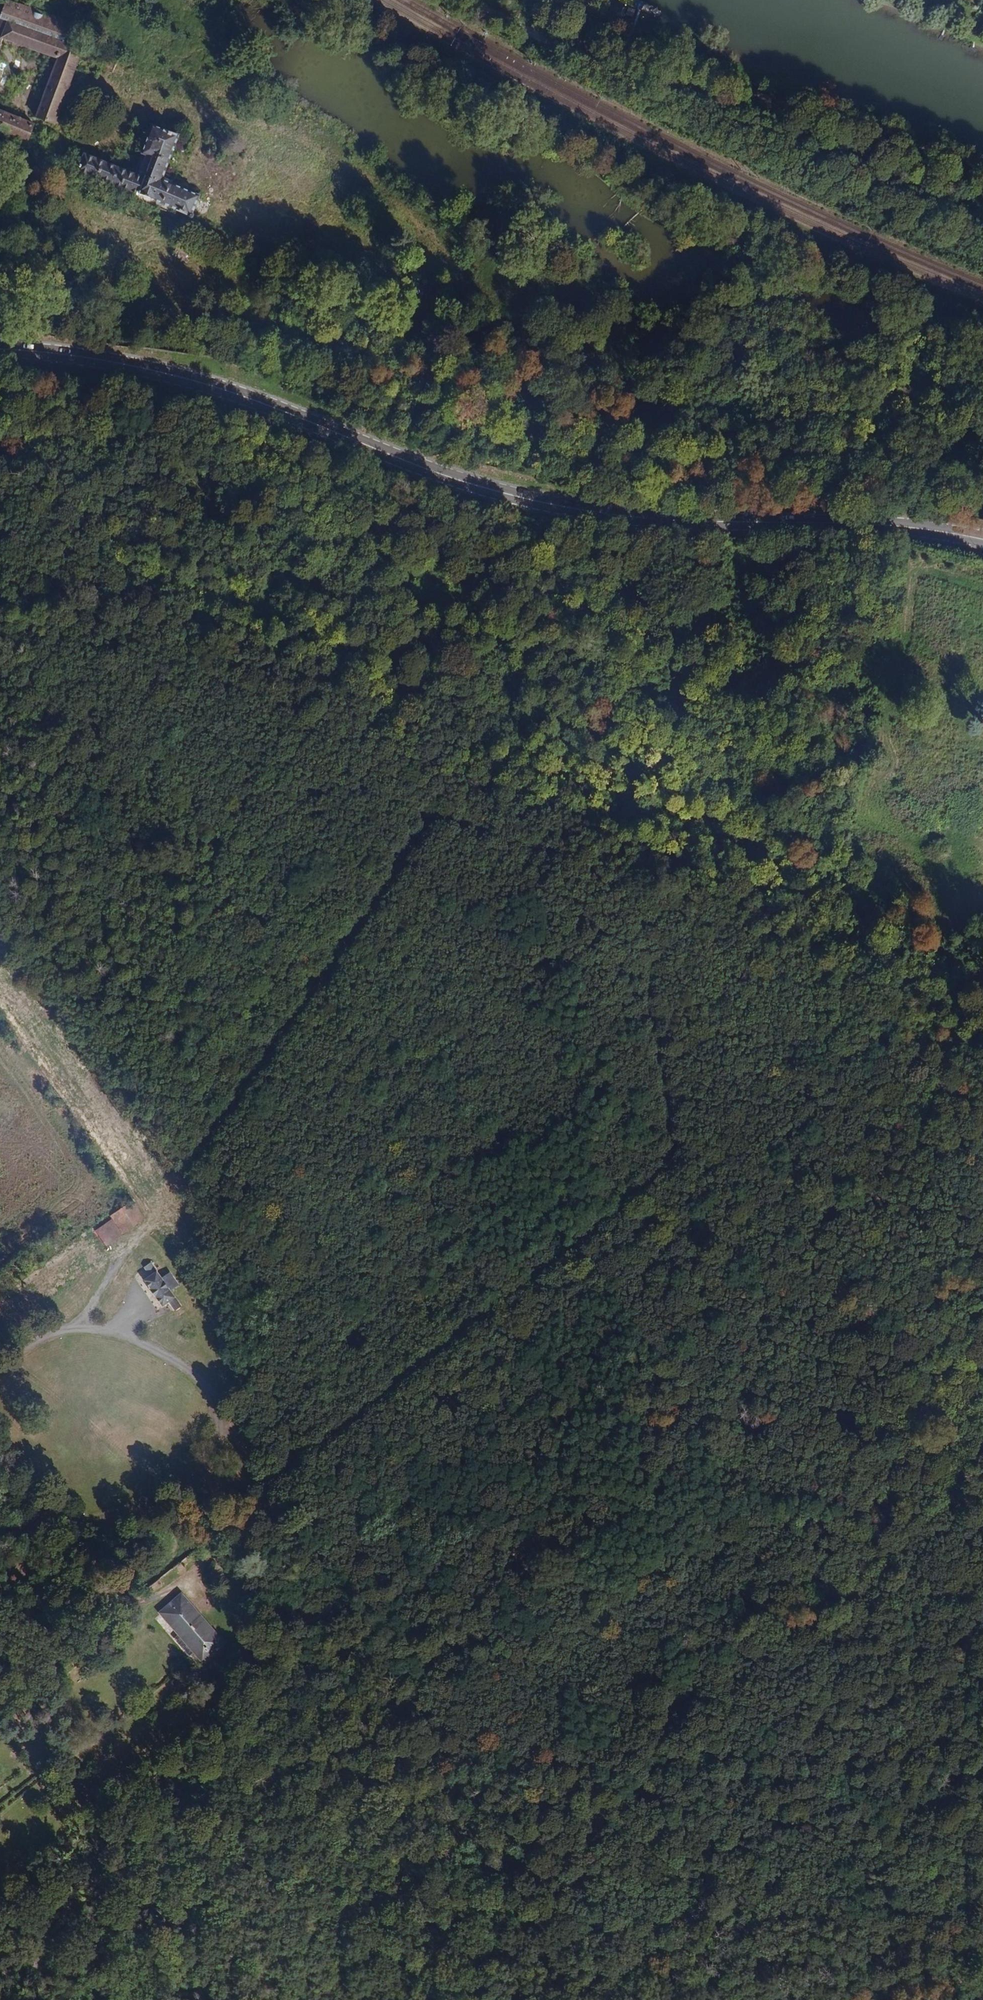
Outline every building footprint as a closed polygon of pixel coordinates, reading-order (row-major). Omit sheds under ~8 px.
[(617,1),(620,3),(639,10),(655,16),(662,13),(658,7),(640,0),(617,0),(617,1)] [(13,20),(6,38),(59,60),(34,123),(0,110),(0,131),(31,143),(41,118),(58,125),(86,50),(13,20)] [(181,136),(155,126),(145,154),(154,158),(146,179),(88,155),(82,170),(194,216),(201,197),(164,181),(181,136)] [(428,290),(414,284),(407,297),(421,303),(428,290)] [(5,327),(5,334),(26,336),(27,329),(5,327)] [(101,1230),(110,1244),(147,1220),(138,1206),(101,1230)] [(171,1295),(178,1305),(183,1302),(173,1287),(181,1281),(171,1268),(167,1271),(165,1269),(161,1272),(151,1259),(146,1263),(151,1270),(146,1273),(165,1299),(171,1295)] [(225,1639),(201,1608),(203,1606),(188,1587),(173,1599),(181,1609),(174,1615),(206,1654),(225,1639)]
